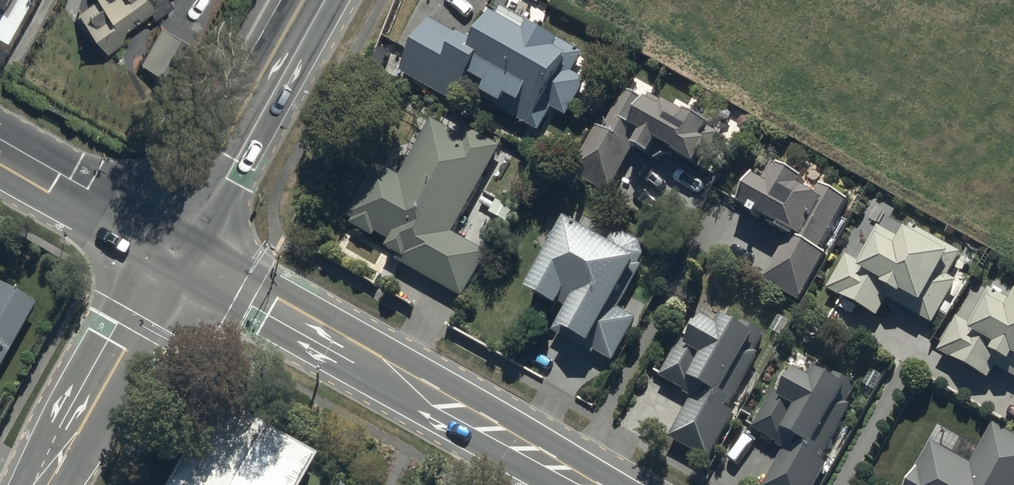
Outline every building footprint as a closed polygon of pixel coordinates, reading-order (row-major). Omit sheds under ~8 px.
[(9,11),(15,0),(0,0),(0,6),(9,11)] [(104,55),(185,0),(66,0),(104,55)] [(597,66),(500,15),(482,49),(427,20),(396,78),(460,112),(467,99),(554,145),(597,66)] [(700,179),(724,137),(632,86),(579,181),(612,199),(636,158),(657,169),(673,164),(700,179)] [(382,171),(345,235),(464,303),(489,260),(453,240),(503,154),(439,117),(401,182),(382,171)] [(765,288),(800,306),(854,202),(823,186),(817,196),(807,191),(812,180),(785,167),(757,185),(744,210),(793,236),(765,288)] [(570,230),(527,303),(565,323),(557,338),(616,371),(640,327),(617,314),(645,262),(643,248),(631,241),(613,241),(607,252),(570,230)] [(848,259),(827,296),(880,323),(888,311),(932,334),(955,290),(948,285),(964,257),(916,230),(907,246),(883,232),(863,267),(848,259)] [(37,313),(0,291),(0,376),(37,313)] [(937,358),(990,386),(998,374),(1013,382),(1013,307),(993,295),(973,330),(958,322),(937,358)] [(671,447),(707,467),(773,344),(723,318),(715,332),(702,325),(695,334),(681,347),(660,386),(694,405),(671,447)] [(867,394),(817,367),(809,382),(795,375),(789,384),(775,396),(754,436),(788,454),(771,484),(818,484),(867,394)] [(215,403),(169,484),(299,484),(314,459),(215,403)] [(996,428),(973,468),(935,447),(913,484),(1013,484),(1013,438),(996,428)]
